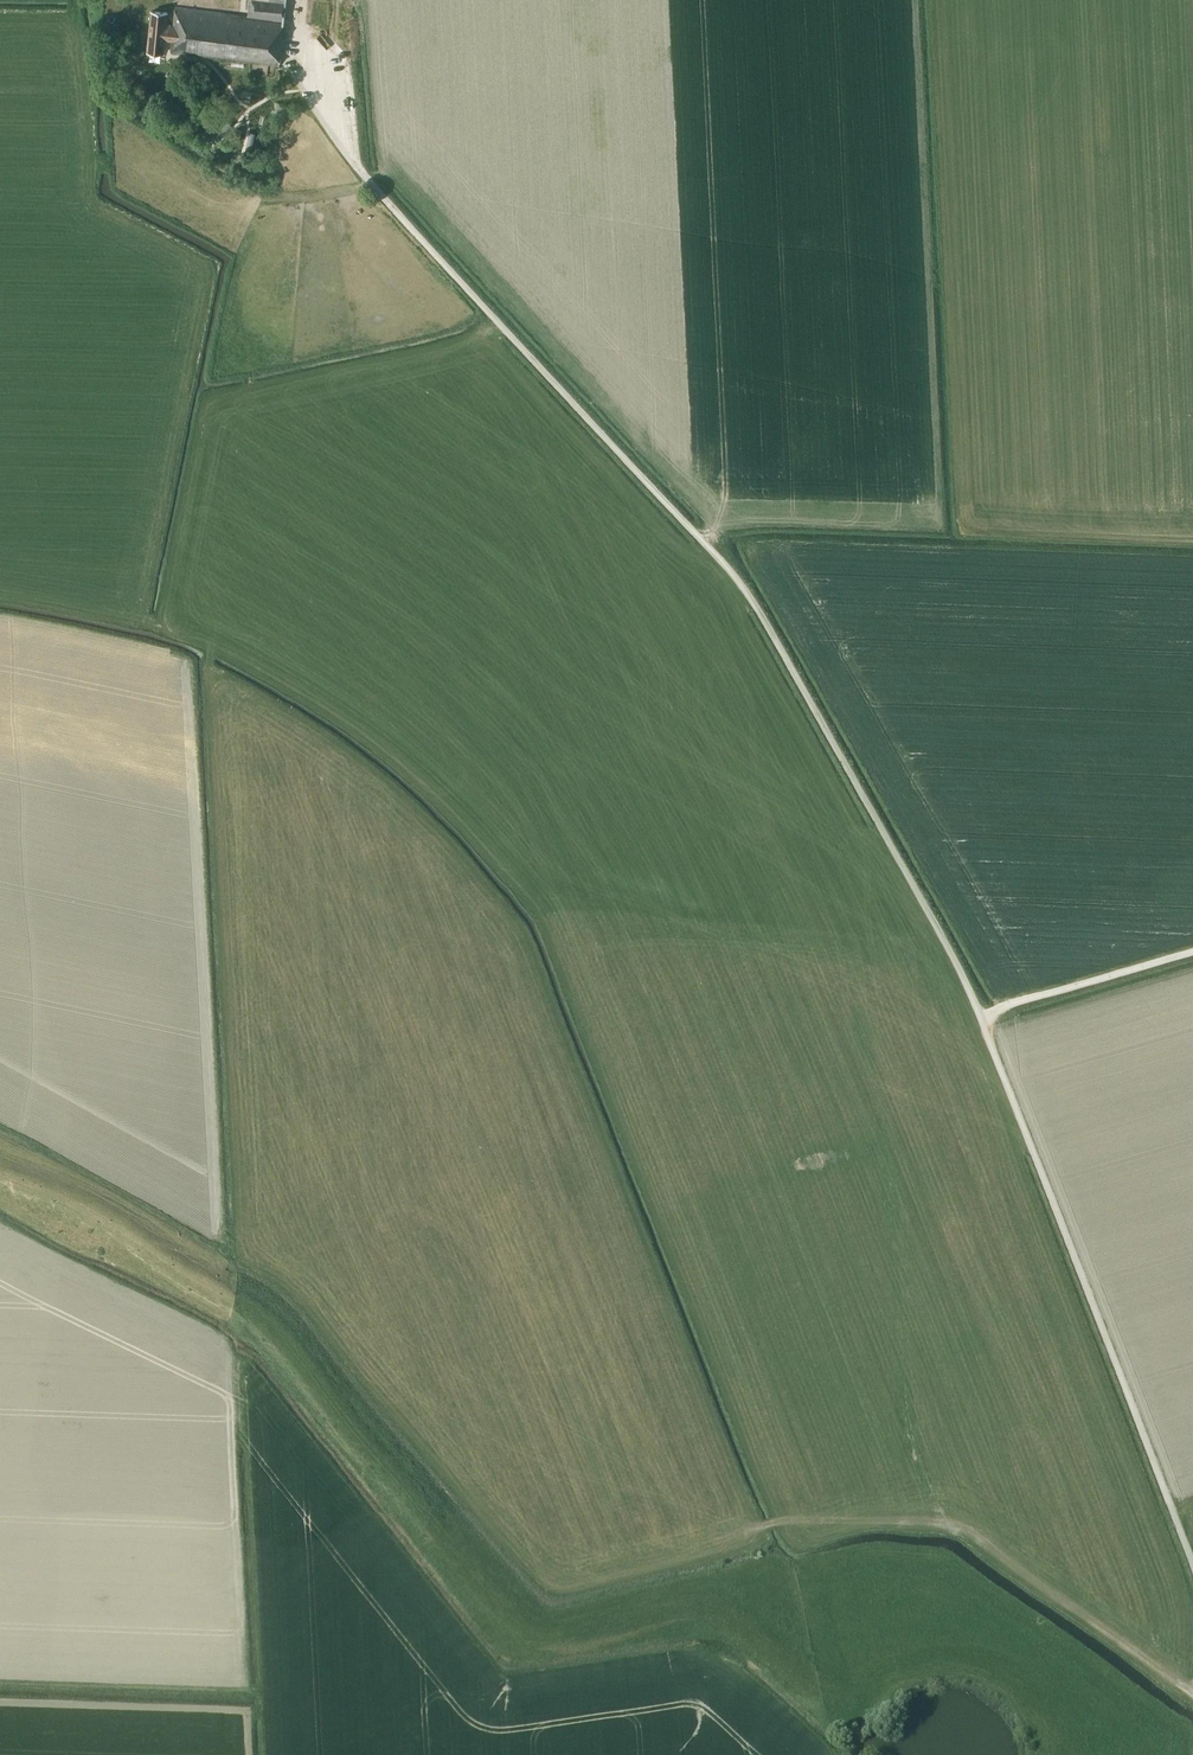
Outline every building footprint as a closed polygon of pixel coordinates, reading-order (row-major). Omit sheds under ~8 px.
[(148,50),(163,52),(164,39),(172,40),(171,52),(280,65),(285,0),(247,0),(246,7),(249,8),(248,16),(175,7),(174,25),(167,25),(168,12),(152,11),(148,50)]
